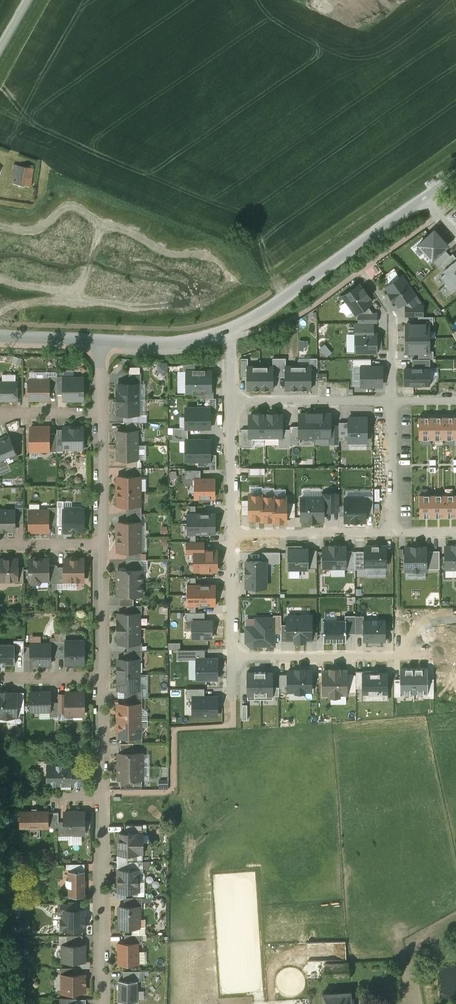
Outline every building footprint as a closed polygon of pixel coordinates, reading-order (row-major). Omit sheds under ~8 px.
[(33,168),(16,165),(13,183),(31,186),(33,168)] [(432,259),(445,248),(448,245),(435,230),(419,244),(432,259)] [(445,248),(432,259),(431,260),(437,267),(441,264),(451,255),(445,248)] [(453,253),(451,255),(441,264),(445,269),(455,260),(455,257),(453,253)] [(445,269),(443,270),(445,273),(441,277),(446,283),(455,276),(455,260),(445,269)] [(395,299),(399,305),(404,301),(411,297),(415,294),(402,276),(386,286),(391,293),(390,294),(394,300),(395,299)] [(446,283),(445,284),(451,291),(455,288),(455,290),(455,276),(446,283)] [(359,285),(344,295),(356,313),(358,312),(368,305),(372,303),(368,298),(370,297),(364,288),(362,290),(359,285)] [(411,297),(404,301),(407,304),(407,305),(416,305),(411,297)] [(377,313),(374,313),(368,305),(358,312),(359,313),(359,323),(373,322),(377,322),(377,313)] [(423,316),(423,305),(416,305),(407,305),(406,305),(406,316),(418,316),(423,316)] [(373,333),(373,322),(359,323),(356,323),(356,333),(373,333)] [(406,324),(406,337),(429,337),(429,324),(419,324),(406,324)] [(356,351),(377,351),(377,333),(373,333),(356,333),(356,351)] [(429,337),(406,337),(406,351),(419,351),(429,351),(429,337)] [(168,371),(167,362),(158,362),(158,368),(162,372),(168,371)] [(183,364),(183,371),(186,371),(186,370),(201,370),(201,362),(183,364)] [(248,388),(261,388),(261,366),(248,367),(248,376),(248,388)] [(261,388),(273,388),(273,376),(273,366),(261,366),(261,388)] [(286,388),(298,388),(298,366),(286,366),(286,375),(286,388)] [(298,388),(311,388),(310,376),(310,366),(298,366),(298,388)] [(361,386),(361,366),(353,366),(352,366),(353,386),(361,386)] [(361,386),(380,385),(380,379),(382,379),(382,372),(380,372),(380,366),(371,366),(361,366),(361,386)] [(412,367),(404,367),(404,385),(430,385),(430,367),(412,367)] [(212,392),(211,370),(201,370),(186,370),(186,371),(187,392),(212,392)] [(29,371),(29,379),(49,379),(49,375),(57,375),(57,371),(29,371)] [(187,392),(186,371),(183,371),(178,371),(179,392),(187,392)] [(140,372),(129,372),(129,383),(138,383),(142,383),(141,372),(140,372)] [(16,374),(3,374),(3,382),(16,382),(16,374)] [(57,375),(49,375),(49,379),(49,392),(51,389),(57,389),(57,375)] [(83,378),(64,378),(64,393),(64,399),(83,399),(83,378)] [(49,379),(29,379),(29,399),(49,399),(49,392),(49,379)] [(0,382),(0,399),(17,399),(17,382),(16,382),(3,382),(0,382)] [(129,383),(118,383),(118,390),(117,390),(117,399),(138,399),(138,383),(129,383)] [(138,399),(117,399),(117,407),(118,407),(118,414),(123,414),(138,414),(138,399)] [(145,399),(138,399),(138,414),(123,414),(123,422),(147,421),(147,413),(145,413),(145,399)] [(198,407),(186,407),(186,427),(186,428),(188,428),(198,428),(198,407)] [(210,413),(210,407),(198,407),(198,428),(210,428),(210,413)] [(266,436),(266,415),(263,415),(263,413),(255,413),(255,415),(250,415),(250,429),(250,436),(253,436),(266,436)] [(279,436),(282,436),(282,429),(282,415),(277,415),(277,413),(269,413),(269,415),(266,415),(266,436),(279,436)] [(315,437),(314,413),(306,413),(306,414),(299,414),(300,426),(300,437),(315,437)] [(331,425),(331,414),(323,414),(323,413),(314,413),(315,437),(330,437),(331,437),(331,425)] [(421,416),(419,416),(419,439),(430,438),(429,416),(427,416),(427,418),(421,418),(421,416)] [(429,416),(430,438),(442,438),(442,416),(440,416),(440,418),(432,418),(432,416),(429,416)] [(442,416),(442,438),(454,438),(454,416),(451,416),(451,418),(445,418),(445,416),(442,416)] [(349,441),(367,441),(367,417),(349,417),(349,422),(349,440),(349,441)] [(137,422),(126,422),(126,430),(137,430),(137,422)] [(349,440),(349,422),(339,422),(339,440),(349,440)] [(331,437),(330,437),(330,443),(339,443),(339,440),(339,425),(331,425),(331,437)] [(300,437),(300,426),(290,426),(290,429),(290,444),(300,444),(300,437)] [(50,427),(31,427),(31,450),(49,450),(50,433),(50,427)] [(83,427),(64,427),(64,429),(64,444),(64,448),(83,448),(83,427)] [(242,447),(253,447),(253,436),(250,436),(250,429),(241,429),(242,447)] [(290,444),(290,429),(282,429),(282,436),(279,436),(279,444),(279,447),(290,447),(290,444)] [(126,430),(117,430),(117,445),(137,445),(137,430),(126,430)] [(57,433),(50,433),(49,450),(49,451),(58,451),(58,444),(57,444),(57,433)] [(0,441),(0,460),(1,463),(2,463),(8,460),(9,462),(14,460),(13,458),(17,456),(9,437),(0,441)] [(186,461),(198,460),(198,440),(188,440),(186,440),(186,461)] [(210,440),(198,440),(198,460),(210,460),(210,454),(210,440)] [(137,445),(117,445),(117,459),(126,459),(138,459),(137,445)] [(146,445),(137,445),(138,459),(146,459),(146,445)] [(138,459),(126,459),(126,468),(138,468),(138,459)] [(2,463),(2,465),(0,466),(0,471),(1,473),(11,469),(9,462),(8,460),(2,463)] [(138,468),(126,468),(126,476),(140,476),(140,477),(141,477),(141,468),(138,468)] [(195,479),(195,478),(201,478),(201,470),(185,470),(185,479),(195,479)] [(126,476),(118,476),(118,491),(140,491),(140,477),(140,476),(126,476)] [(215,498),(215,478),(201,478),(195,478),(195,479),(195,498),(215,498)] [(302,487),(302,497),(321,497),(321,487),(302,487)] [(140,491),(118,491),(118,505),(127,505),(140,505),(140,504),(140,491)] [(323,497),(324,497),(324,510),(339,510),(339,493),(323,493),(323,497)] [(250,514),(250,518),(261,518),(263,496),(263,494),(250,494),(250,499),(250,514)] [(434,494),(420,494),(420,517),(425,517),(425,514),(432,514),(432,516),(434,516),(434,494)] [(434,494),(434,516),(437,516),(437,514),(444,514),(444,517),(446,517),(446,494),(434,494)] [(446,517),(449,517),(449,514),(455,514),(455,516),(455,494),(446,494),(446,517)] [(365,498),(366,498),(366,513),(373,513),(373,495),(365,495),(365,498)] [(275,496),(263,496),(261,518),(261,520),(273,520),(275,497),(275,496)] [(275,497),(273,520),(273,521),(286,521),(286,517),(286,502),(286,497),(275,497)] [(321,497),(302,497),(302,519),(309,519),(309,521),(316,521),(316,519),(324,519),(324,510),(324,497),(323,497),(321,497)] [(365,498),(345,498),(345,521),(366,521),(366,513),(366,498),(365,498)] [(250,514),(250,499),(242,499),(242,514),(250,514)] [(64,525),(64,509),(72,509),(72,507),(72,500),(58,500),(58,507),(58,525),(64,525)] [(295,502),(286,502),(286,517),(295,517),(295,502)] [(140,505),(127,505),(127,514),(142,514),(142,504),(140,504),(140,505)] [(72,507),(72,509),(64,509),(64,525),(64,531),(84,530),(84,522),(85,521),(85,520),(85,519),(85,518),(84,517),(84,508),(81,509),(81,506),(72,507)] [(24,507),(15,507),(15,508),(14,510),(15,510),(15,523),(24,523),(24,507)] [(58,507),(48,507),(48,511),(49,511),(49,525),(58,525),(58,507)] [(6,508),(0,508),(0,531),(7,531),(7,530),(15,530),(15,523),(15,510),(14,510),(7,510),(6,508)] [(48,511),(30,511),(30,531),(49,531),(49,525),(49,511),(48,511)] [(190,512),(187,512),(187,523),(216,523),(216,512),(196,512),(190,512)] [(142,514),(127,514),(127,522),(140,522),(140,523),(142,523),(142,514)] [(127,522),(118,522),(118,537),(140,536),(140,523),(140,522),(127,522)] [(187,523),(187,534),(190,534),(196,534),(216,534),(216,523),(187,523)] [(140,536),(118,537),(118,551),(127,551),(140,551),(140,550),(140,536)] [(204,550),(204,541),(196,541),(190,541),(187,541),(187,552),(195,552),(195,550),(204,550)] [(453,545),(453,546),(445,546),(446,568),(455,568),(455,544),(453,545)] [(288,556),(288,570),(309,570),(309,568),(309,550),(309,547),(302,547),(302,545),(301,545),(301,547),(298,547),(298,545),(286,545),(286,556),(288,556)] [(345,567),(346,567),(346,551),(346,547),(339,547),(339,545),(330,545),(330,547),(323,547),(323,567),(345,567)] [(386,566),(386,546),(379,546),(379,545),(372,545),(372,546),(365,546),(365,551),(365,566),(366,566),(373,566),(375,568),(380,568),(382,566),(386,566)] [(413,548),(405,548),(406,570),(426,570),(426,568),(426,551),(426,548),(419,548),(419,546),(412,546),(413,548)] [(140,551),(127,551),(127,559),(142,559),(142,550),(140,550),(140,551)] [(195,571),(217,571),(217,550),(204,550),(195,550),(195,552),(195,571)] [(317,550),(309,550),(309,568),(317,568),(317,550)] [(426,568),(440,568),(439,550),(426,551),(426,568)] [(345,569),(355,569),(355,551),(346,551),(346,567),(345,567),(345,569)] [(365,551),(355,551),(355,569),(366,569),(366,566),(365,566),(365,551)] [(266,563),(280,563),(280,552),(262,552),(262,561),(266,561),(266,563)] [(84,558),(65,559),(65,567),(65,580),(66,580),(76,580),(84,580),(84,558)] [(0,559),(0,580),(15,580),(18,580),(18,569),(18,559),(0,559)] [(49,559),(30,559),(30,580),(31,580),(31,581),(33,583),(39,583),(41,581),(41,580),(48,580),(49,580),(49,565),(49,559)] [(127,559),(126,559),(126,569),(142,569),(142,559),(127,559)] [(266,561),(262,561),(246,561),(246,587),(266,587),(266,563),(266,561)] [(58,565),(49,565),(49,580),(48,580),(48,583),(58,583),(58,567),(58,565)] [(24,569),(18,569),(18,580),(15,580),(15,583),(24,583),(24,569)] [(142,569),(126,569),(118,569),(118,582),(142,582),(142,569)] [(76,580),(66,580),(66,583),(58,583),(58,592),(62,592),(62,589),(76,589),(76,580)] [(142,582),(118,582),(118,595),(142,595),(142,582)] [(190,583),(187,583),(187,595),(216,594),(216,583),(196,583),(190,583)] [(187,595),(187,606),(190,606),(196,606),(216,605),(216,594),(187,595)] [(133,605),(127,605),(127,613),(139,613),(139,614),(142,614),(142,605),(133,605)] [(192,620),(205,620),(205,612),(196,612),(190,612),(187,612),(187,621),(192,621),(192,620)] [(127,613),(119,613),(119,620),(118,620),(118,628),(139,628),(139,614),(139,613),(127,613)] [(345,620),(346,620),(346,633),(355,633),(355,615),(345,615),(345,620)] [(364,615),(355,615),(355,633),(363,633),(363,619),(364,619),(364,615)] [(287,624),(287,639),(288,639),(295,639),(295,641),(306,641),(306,639),(312,639),(311,631),(311,616),(287,616),(287,624)] [(250,645),(274,645),(274,633),(274,618),(258,618),(258,624),(256,627),(246,627),(246,642),(250,645)] [(363,641),(386,641),(386,619),(364,619),(363,619),(363,633),(363,641)] [(192,638),(212,638),(212,620),(205,620),(192,620),(192,638)] [(345,620),(323,620),(324,641),(346,641),(346,633),(346,620),(345,620)] [(139,628),(118,628),(118,637),(119,637),(119,643),(124,643),(127,643),(139,643),(139,642),(139,628)] [(24,640),(14,640),(14,644),(15,644),(15,654),(24,654),(24,640)] [(66,641),(58,641),(58,640),(58,657),(66,657),(66,641)] [(84,641),(66,641),(66,657),(66,664),(84,664),(84,641)] [(139,643),(127,643),(127,651),(142,651),(142,642),(139,642),(139,643)] [(50,643),(31,644),(31,664),(51,664),(51,657),(51,643),(50,643)] [(0,644),(0,665),(6,665),(6,664),(15,664),(15,654),(15,644),(14,644),(0,644)] [(194,649),(184,649),(185,659),(195,659),(194,649)] [(127,651),(124,651),(124,659),(139,659),(139,660),(142,660),(142,651),(127,651)] [(124,659),(118,659),(118,674),(139,674),(139,660),(139,659),(124,659)] [(217,679),(217,659),(199,659),(197,659),(197,679),(217,679)] [(347,674),(347,671),(340,671),(340,668),(331,668),(331,671),(324,671),(324,693),(331,693),(331,696),(340,695),(340,694),(347,693),(347,692),(347,674)] [(428,668),(400,668),(400,693),(428,693),(428,668)] [(312,691),(312,670),(304,670),(304,669),(296,669),(296,670),(288,670),(288,674),(288,691),(296,691),(296,692),(304,692),(304,691),(312,691)] [(261,671),(247,671),(247,695),(253,695),(253,699),(261,699),(261,671)] [(273,671),(261,671),(261,699),(268,699),(268,695),(273,695),(273,686),(273,671)] [(362,688),(362,701),(364,701),(364,698),(378,698),(378,693),(388,693),(388,672),(362,672),(362,688)] [(139,674),(118,674),(118,689),(124,689),(139,689),(139,688),(139,674)] [(148,674),(139,674),(139,688),(142,688),(142,697),(149,697),(148,674)] [(288,674),(279,674),(279,686),(279,692),(289,692),(289,691),(288,691),(288,674)] [(347,692),(356,692),(356,688),(356,674),(347,674),(347,692)] [(139,689),(124,689),(124,697),(128,697),(142,697),(142,688),(139,688),(139,689)] [(205,688),(187,688),(187,698),(193,698),(193,697),(205,697),(205,688)] [(0,692),(0,716),(8,716),(17,716),(17,692),(0,692)] [(50,692),(30,692),(30,710),(50,710),(51,710),(50,702),(50,692)] [(84,692),(66,692),(66,694),(66,710),(66,715),(74,715),(74,718),(83,718),(83,715),(84,715),(84,692)] [(142,697),(128,697),(128,703),(140,703),(140,707),(142,707),(142,697)] [(217,714),(217,697),(205,697),(193,697),(193,698),(193,715),(217,714)] [(58,702),(50,702),(51,710),(50,710),(50,716),(58,716),(58,712),(58,702)] [(128,703),(118,704),(118,720),(140,720),(140,707),(140,703),(128,703)] [(140,720),(118,720),(118,736),(128,736),(140,736),(140,733),(140,720)] [(140,736),(128,736),(128,743),(133,743),(143,743),(143,733),(140,733),(140,736)] [(142,753),(118,753),(118,766),(143,766),(142,753)] [(61,785),(61,763),(53,763),(53,766),(47,766),(47,775),(50,775),(50,785),(61,785)] [(61,763),(61,785),(72,785),(72,780),(72,765),(72,763),(61,763)] [(84,765),(72,765),(72,780),(84,780),(84,765)] [(143,766),(118,766),(119,779),(143,779),(143,766)] [(168,779),(160,780),(160,788),(168,788),(168,779)] [(48,811),(37,811),(37,810),(32,810),(32,811),(21,811),(21,826),(48,826),(48,825),(48,812),(48,811)] [(78,812),(77,811),(70,811),(69,812),(65,812),(65,821),(65,833),(69,833),(73,833),(74,834),(82,834),(83,833),(85,832),(85,812),(78,812)] [(59,812),(48,812),(48,825),(59,825),(59,821),(59,812)] [(65,833),(65,821),(59,821),(59,825),(59,835),(69,835),(69,833),(65,833)] [(143,824),(125,824),(125,833),(138,833),(143,833),(143,824)] [(125,833),(119,833),(119,854),(138,854),(138,833),(125,833)] [(143,861),(127,861),(128,869),(138,869),(138,872),(144,872),(143,861)] [(128,869),(122,869),(122,874),(119,877),(119,891),(138,891),(138,872),(138,869),(128,869)] [(70,870),(69,870),(69,871),(69,879),(66,879),(66,887),(69,887),(69,895),(69,896),(73,896),(73,897),(81,897),(81,896),(85,896),(85,886),(84,886),(84,880),(85,880),(85,870),(70,870)] [(142,897),(124,897),(124,906),(139,906),(142,906),(142,897)] [(69,903),(61,903),(61,912),(64,912),(64,911),(69,911),(69,903)] [(124,906),(119,906),(119,915),(120,916),(120,927),(121,927),(123,928),(130,928),(131,927),(139,927),(139,918),(140,917),(140,909),(139,908),(139,906),(124,906)] [(76,909),(74,911),(69,911),(64,911),(64,912),(64,918),(60,918),(57,921),(57,925),(60,927),(64,927),(64,929),(85,929),(85,924),(86,923),(86,919),(85,918),(85,909),(79,909),(76,909)] [(143,934),(125,934),(125,943),(138,943),(143,943),(143,934)] [(83,935),(67,935),(67,944),(83,944),(83,935)] [(125,943),(119,943),(120,963),(138,963),(138,943),(125,943)] [(67,944),(63,945),(63,961),(85,960),(85,945),(83,944),(67,944)] [(28,947),(19,949),(21,957),(29,956),(28,947)] [(349,961),(325,962),(325,979),(350,978),(349,961)] [(139,971),(124,971),(124,980),(138,980),(138,981),(140,981),(139,971)] [(77,974),(63,974),(63,985),(65,985),(65,990),(66,992),(74,992),(75,991),(85,991),(85,983),(86,981),(85,978),(85,974),(77,974)] [(124,980),(119,980),(119,1001),(137,1001),(138,981),(138,980),(124,980)] [(323,993),(324,1003),(351,1003),(351,991),(323,993)]
